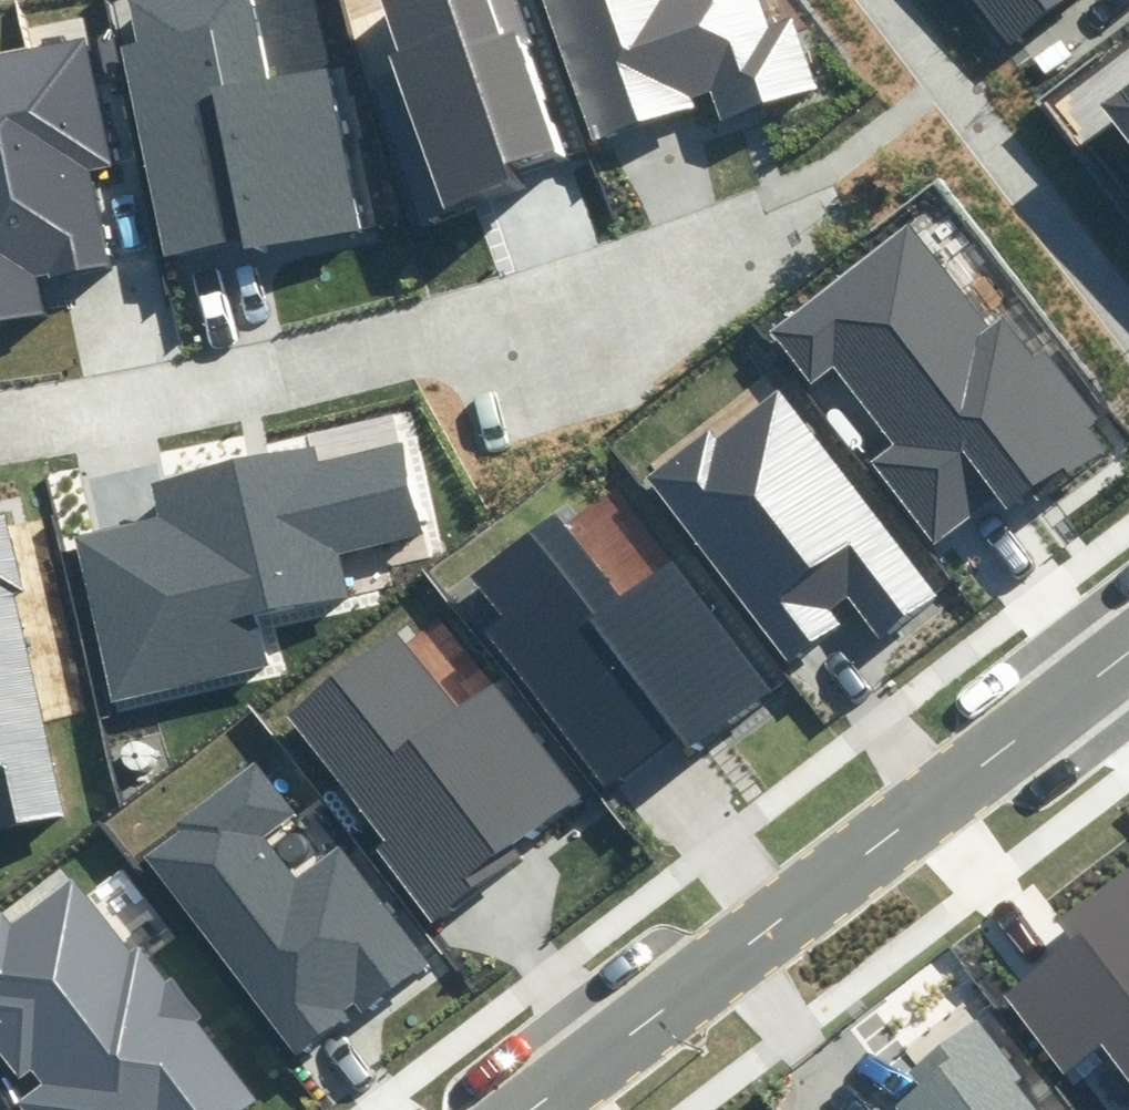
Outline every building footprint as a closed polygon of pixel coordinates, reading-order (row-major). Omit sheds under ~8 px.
[(114,7),(169,262),(363,221),(330,69),(263,83),(246,0),(147,0),(114,7)] [(386,53),(441,212),(520,185),(512,164),(552,150),(500,0),(384,0),(400,48),(386,53)] [(593,140),(712,99),(718,116),(809,85),(785,16),(764,24),(755,0),(544,0),(593,140)] [(1016,28),(1051,0),(993,0),(1016,28)] [(0,47),(0,324),(47,315),(39,278),(112,263),(91,163),(113,159),(86,30),(0,47)] [(1105,104),(1128,136),(1128,87),(1105,104)] [(990,319),(908,218),(766,331),(814,392),(833,376),(885,440),(864,457),(933,542),(996,492),(1011,510),(1096,443),(1080,423),(1093,412),(1008,306),(990,319)] [(699,424),(638,473),(788,661),(837,622),(829,612),(849,597),(880,636),(938,590),(776,388),(711,439),(699,424)] [(331,551),(420,531),(401,444),(325,460),(322,444),(153,481),(160,514),(76,532),(112,699),(269,665),(257,612),(341,594),(331,551)] [(62,816),(10,600),(22,598),(2,514),(0,514),(0,831),(62,816)] [(547,519),(471,575),(501,614),(486,626),(608,790),(750,685),(664,571),(614,609),(547,519)] [(341,673),(287,715),(384,837),(371,847),(436,929),(523,860),(514,848),(586,792),(500,684),(462,714),(395,630),(341,673)] [(125,760),(128,764),(131,767),(136,768),(141,769),(145,767),(149,764),(152,760),(153,755),(152,750),(150,746),(146,743),(142,741),(138,740),(133,741),(130,743),(127,747),(125,751),(124,755),(125,760)] [(291,808),(255,762),(213,795),(142,850),(304,1058),(428,962),(334,841),(287,877),(255,836),(291,808)] [(1055,919),(1069,938),(994,993),(1055,1075),(1100,1042),(1128,1080),(1128,864),(1055,919)] [(16,1109),(244,1109),(260,1097),(143,955),(134,962),(75,890),(14,940),(0,924),(0,1057),(21,1083),(30,1076),(35,1082),(10,1103),(16,1109)] [(976,1023),(922,1064),(934,1079),(903,1102),(909,1109),(1043,1109),(976,1023)]
